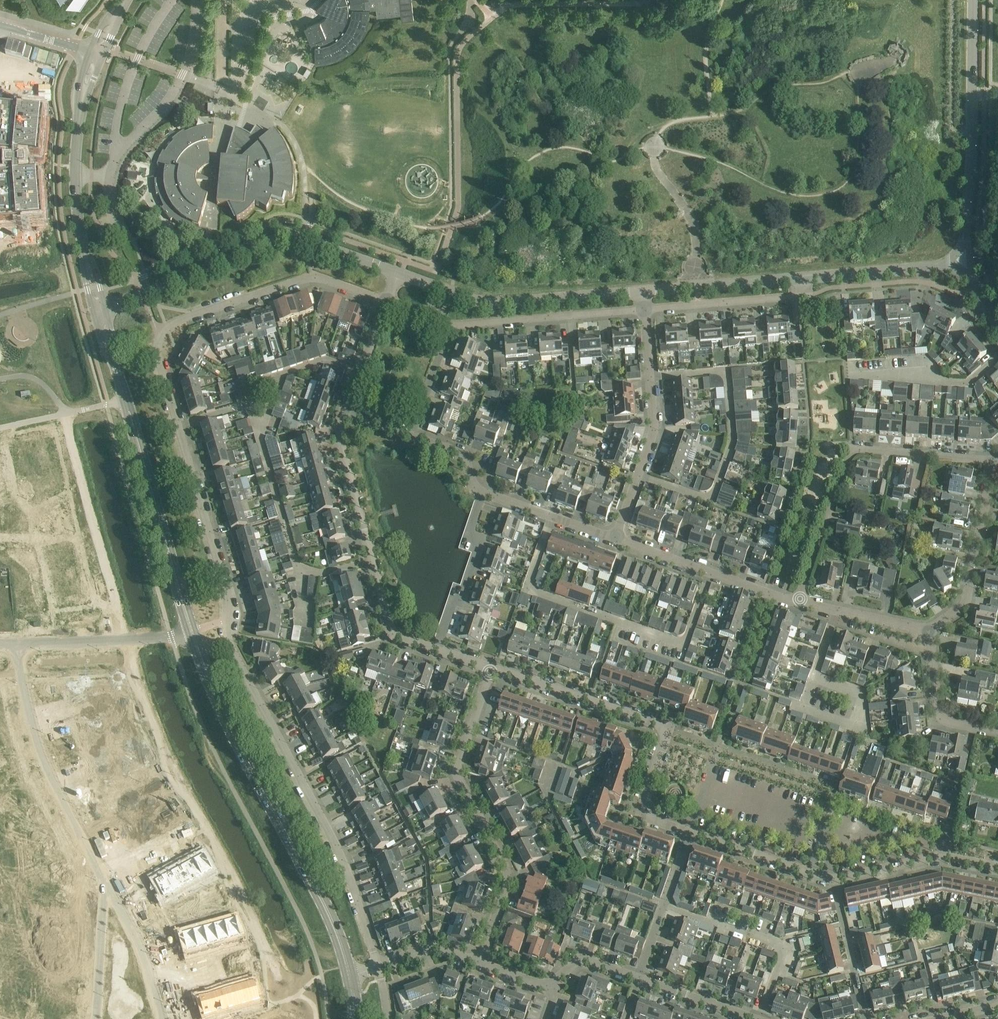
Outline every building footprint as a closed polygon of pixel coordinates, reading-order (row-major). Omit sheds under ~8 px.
[(316,8),(316,9),(316,10),(327,15),(325,19),(321,22),(312,25),(307,27),(313,41),(315,40),(315,51),(315,64),(327,63),(337,60),(346,55),(355,48),(361,40),(366,30),(369,20),(370,9),(376,8),(377,17),(401,14),(402,21),(414,19),(414,17),(412,0),(324,0),(316,8)] [(0,178),(0,203),(1,215),(0,215),(0,225),(44,222),(40,175),(30,176),(30,158),(41,159),(45,113),(0,109),(0,118),(2,119),(1,131),(0,131),(0,140),(0,155),(11,156),(11,164),(7,164),(7,170),(11,170),(11,178),(0,178)] [(213,142),(214,126),(206,127),(199,128),(192,130),(186,133),(185,131),(178,135),(172,140),(174,142),(169,147),(165,153),(163,151),(160,158),(157,165),(159,166),(158,173),(157,180),(155,180),(155,188),(157,195),(159,195),(161,201),(164,208),(162,209),(166,215),(171,221),(175,219),(178,224),(184,228),(191,232),(193,225),(199,227),(206,203),(203,202),(201,200),(204,195),(203,194),(200,192),(197,187),(196,183),(196,181),(202,181),(203,177),(198,175),(199,173),(201,170),(204,168),(207,166),(209,166),(206,155),(209,154),(208,142),(213,142)] [(251,134),(235,128),(224,159),(222,159),(218,204),(230,206),(237,221),(241,219),(246,216),(251,211),(256,205),(267,211),(274,200),(283,203),(285,196),(293,197),(294,189),(294,182),(294,176),(292,164),(288,153),(284,144),(278,135),(274,131),(269,137),(265,133),(257,126),(251,134)] [(137,172),(129,171),(128,178),(136,180),(137,172)] [(312,295),(309,296),(308,293),(297,297),(303,315),(314,311),(312,306),(315,304),(312,295)] [(324,294),(324,295),(321,294),(317,307),(319,308),(318,312),(329,316),(336,298),(324,294)] [(291,319),(303,315),(297,297),(285,300),(291,319)] [(340,320),(347,302),(336,298),(329,316),(340,320)] [(280,322),(291,319),(285,300),(274,304),(280,322)] [(347,302),(340,320),(339,322),(337,329),(348,333),(350,326),(357,308),(346,304),(347,302)] [(917,329),(920,314),(911,315),(910,302),(898,304),(900,329),(900,323),(911,323),(912,332),(916,333),(917,329)] [(882,330),(880,317),(875,318),(873,303),(861,304),(863,324),(870,323),(870,327),(875,327),(875,331),(882,330)] [(852,324),(863,324),(861,304),(849,305),(850,317),(844,318),(845,332),(853,332),(852,324)] [(888,330),(900,329),(898,304),(885,305),(887,317),(880,317),(882,330),(882,334),(888,334),(888,330)] [(936,331),(945,313),(934,307),(928,318),(920,314),(917,329),(922,330),(925,325),(936,331)] [(350,326),(352,327),(362,330),(368,312),(357,308),(350,326)] [(277,328),(274,319),(271,309),(261,312),(266,331),(277,328)] [(256,334),(266,331),(261,312),(250,315),(251,319),(256,334)] [(956,319),(945,313),(936,331),(946,337),(941,346),(945,350),(953,341),(956,337),(955,337),(948,333),(956,319)] [(789,317),(778,318),(780,343),(801,342),(800,328),(790,329),(789,317)] [(769,344),(780,343),(778,318),(767,319),(768,331),(762,331),(763,345),(764,363),(770,362),(769,344)] [(257,338),(256,334),(251,319),(241,322),(246,341),(257,338)] [(740,340),(745,339),(744,320),(733,321),(734,334),(728,334),(729,348),(735,347),(737,347),(738,346),(740,344),(740,343),(740,341),(740,340)] [(763,345),(762,331),(756,332),(755,320),(744,320),(745,339),(746,346),(763,345)] [(236,344),(246,341),(241,322),(231,325),(236,344)] [(729,348),(728,334),(722,335),(721,322),(710,323),(711,342),(722,341),(723,348),(729,348)] [(701,343),(711,342),(710,323),(699,324),(700,336),(694,337),(695,350),(701,350),(701,343)] [(226,347),(236,344),(231,325),(220,328),(226,347)] [(695,350),(694,337),(688,337),(687,325),(676,326),(678,345),(678,352),(695,350)] [(661,353),(678,352),(678,345),(676,326),(665,327),(666,339),(660,340),(661,353)] [(215,350),(226,347),(220,328),(210,331),(210,332),(214,345),(215,350)] [(625,349),(626,349),(636,349),(634,330),(623,331),(625,349)] [(614,350),(625,349),(623,331),(612,331),(613,344),(607,344),(608,358),(609,358),(614,357),(614,350)] [(209,346),(214,345),(210,332),(201,335),(198,340),(192,337),(187,346),(204,356),(209,346)] [(608,358),(607,344),(601,345),(600,332),(589,333),(591,352),(591,359),(602,358),(602,362),(609,362),(609,358),(608,358)] [(574,361),(591,359),(591,352),(589,333),(578,334),(579,346),(573,347),(574,357),(574,361)] [(540,348),(534,349),(535,362),(541,362),(541,358),(552,357),(550,337),(547,337),(547,334),(539,335),(540,348)] [(963,358),(978,344),(970,335),(961,343),(956,337),(953,341),(945,350),(950,353),(951,352),(954,355),(959,353),(963,358)] [(519,339),(516,340),(518,363),(529,363),(529,367),(535,366),(535,362),(534,349),(528,349),(527,336),(519,337),(519,339)] [(569,356),(568,346),(562,347),(561,336),(550,337),(552,357),(563,356),(563,360),(569,360),(569,356)] [(317,346),(319,345),(321,338),(313,337),(312,345),(312,348),(312,349),(318,347),(317,346)] [(512,337),(505,338),(506,351),(500,352),(501,365),(506,365),(506,364),(518,363),(516,340),(513,340),(512,337)] [(476,357),(477,353),(480,344),(468,339),(467,342),(460,340),(456,350),(473,356),(476,357)] [(328,355),(325,345),(324,343),(319,345),(317,346),(318,347),(321,357),(328,355)] [(978,344),(963,358),(968,362),(965,365),(965,367),(972,375),(981,366),(977,362),(987,353),(978,344)] [(315,359),(312,349),(312,348),(312,345),(305,347),(306,351),(310,361),(315,359)] [(199,365),(204,356),(187,346),(182,356),(199,365)] [(354,358),(356,352),(345,348),(343,354),(342,354),(348,356),(354,358)] [(306,351),(301,353),(300,349),(293,351),(296,361),(297,365),(310,361),(306,351)] [(471,362),(473,356),(456,350),(453,361),(463,364),(461,370),(473,375),(476,369),(474,363),(471,362)] [(289,363),(296,361),(293,351),(286,353),(289,363)] [(342,354),(343,354),(340,353),(338,359),(346,362),(348,356),(342,354)] [(193,375),(199,365),(182,356),(177,365),(175,364),(174,364),(183,369),(180,375),(182,383),(195,379),(193,375)] [(254,367),(253,362),(251,357),(245,359),(250,375),(256,373),(254,367)] [(283,365),(287,364),(286,358),(275,361),(278,371),(284,369),(283,365)] [(244,377),(250,375),(245,359),(239,361),(244,377)] [(238,378),(244,377),(239,361),(233,363),(235,367),(238,378)] [(268,375),(278,371),(275,361),(265,364),(268,375)] [(257,378),(268,375),(265,364),(254,367),(256,373),(257,378)] [(776,377),(796,375),(795,364),(775,366),(775,367),(774,369),(774,371),(775,373),(776,375),(776,377)] [(327,365),(324,366),(318,382),(335,388),(337,382),(340,383),(341,378),(333,376),(336,368),(331,366),(327,365)] [(994,368),(986,375),(994,385),(997,381),(997,373),(994,368)] [(732,381),(745,379),(744,369),(732,370),(732,381)] [(471,381),(473,375),(461,370),(459,376),(448,372),(445,383),(466,390),(468,391),(471,381)] [(797,386),(796,375),(776,377),(776,378),(775,380),(775,381),(775,383),(776,384),(777,386),(777,388),(797,386)] [(293,376),(288,377),(286,382),(292,384),(294,384),(295,379),(293,376)] [(711,390),(724,389),(724,385),(724,383),(723,381),(722,379),(720,378),(718,377),(716,376),(714,376),(710,376),(711,390)] [(185,394),(200,389),(197,379),(195,379),(182,383),(185,394)] [(746,388),(746,387),(752,387),(751,379),(745,380),(745,379),(732,381),(733,381),(734,389),(746,388)] [(614,402),(635,401),(634,390),(628,391),(627,380),(602,382),(602,390),(605,392),(613,392),(614,402)] [(673,393),(692,391),(691,380),(672,382),(673,393)] [(290,390),(292,384),(286,382),(282,392),(292,395),(293,392),(290,390)] [(333,393),(335,388),(318,382),(315,392),(334,399),(336,395),(333,393)] [(464,396),(466,390),(445,383),(441,393),(451,397),(449,403),(462,407),(468,409),(470,403),(462,400),(464,396)] [(894,398),(895,384),(882,383),(881,391),(894,392),(893,398),(894,398)] [(240,384),(224,389),(226,395),(234,393),(241,391),(241,390),(240,384)] [(894,398),(907,399),(908,385),(895,384),(894,398)] [(921,392),(921,386),(913,385),(912,395),(912,400),(920,401),(921,392)] [(777,388),(768,388),(769,400),(778,399),(797,397),(797,386),(777,388)] [(188,404),(203,400),(200,389),(185,394),(188,404)] [(967,396),(968,390),(958,389),(957,401),(967,402),(967,396)] [(282,392),(281,391),(277,402),(288,406),(288,405),(289,406),(293,396),(292,395),(282,392)] [(693,402),(692,391),(673,393),(674,404),(693,402)] [(332,404),(334,399),(315,392),(311,402),(328,408),(330,403),(332,404)] [(734,402),(747,401),(747,392),(734,393),(734,402)] [(778,410),(788,409),(798,408),(797,397),(778,399),(778,400),(777,402),(777,404),(777,406),(778,408),(778,410)] [(215,410),(212,401),(211,398),(203,400),(188,404),(191,415),(206,411),(207,413),(215,410)] [(614,423),(621,423),(631,422),(630,411),(636,411),(635,401),(614,402),(615,416),(606,416),(607,423),(614,423)] [(288,406),(277,402),(272,416),(282,420),(288,406)] [(326,414),(328,408),(311,402),(308,412),(308,413),(327,419),(328,415),(326,414)] [(694,413),(693,407),(702,406),(701,402),(693,402),(674,404),(675,415),(694,413)] [(460,413),(462,407),(449,403),(447,409),(437,405),(433,415),(450,421),(453,411),(460,413)] [(893,406),(888,406),(887,412),(881,411),(881,417),(880,434),(891,435),(892,418),(893,406)] [(997,411),(994,407),(990,410),(992,413),(995,417),(990,421),(987,424),(986,424),(991,440),(997,434),(997,412),(997,411)] [(866,410),(856,409),(856,415),(855,415),(853,432),(864,433),(866,410)] [(308,413),(308,412),(302,410),(298,421),(320,429),(322,423),(325,424),(327,419),(308,413)] [(876,434),(878,411),(866,410),(864,433),(876,434)] [(491,426),(485,424),(487,419),(483,417),(484,414),(478,412),(474,424),(479,427),(474,440),(484,443),(491,426)] [(676,426),(686,425),(695,424),(694,413),(675,415),(676,426)] [(798,415),(788,414),(778,413),(778,416),(777,417),(777,419),(777,420),(777,422),(778,424),(778,425),(798,425),(798,415)] [(448,427),(450,421),(433,415),(430,426),(440,429),(438,435),(452,440),(454,434),(452,433),(453,429),(448,427)] [(945,417),(944,423),(943,439),(954,440),(954,434),(956,435),(957,424),(958,418),(945,417)] [(903,419),(892,418),(891,435),(902,436),(903,419)] [(971,422),(970,419),(958,418),(957,424),(959,424),(958,441),(969,442),(971,422)] [(981,426),(971,425),(971,419),(970,419),(971,422),(969,442),(980,443),(980,441),(991,440),(986,424),(981,426)] [(917,437),(918,420),(907,420),(906,436),(917,437)] [(928,438),(929,428),(929,421),(918,420),(917,437),(928,438)] [(224,426),(219,427),(217,421),(201,426),(205,437),(220,432),(226,431),(224,426)] [(504,436),(509,423),(503,421),(502,424),(498,422),(496,427),(491,426),(484,443),(494,447),(499,434),(504,436)] [(575,422),(573,427),(580,429),(580,430),(582,430),(584,422),(576,421),(575,422)] [(943,439),(944,423),(933,422),(932,439),(943,439)] [(629,426),(617,425),(615,425),(613,429),(612,434),(608,438),(608,439),(610,440),(609,440),(630,447),(634,437),(626,434),(629,426)] [(797,436),(798,425),(778,425),(777,427),(776,428),(776,430),(775,431),(774,431),(773,432),(772,434),(772,435),(777,435),(797,436)] [(572,426),(570,433),(578,435),(580,430),(580,429),(573,427),(572,426)] [(700,433),(696,432),(686,431),(684,437),(676,434),(672,445),(690,451),(694,441),(696,442),(700,433)] [(223,443),(220,432),(205,437),(208,447),(223,443)] [(750,445),(752,435),(752,434),(737,435),(738,443),(750,445)] [(300,451),(316,447),(315,441),(318,440),(316,435),(307,438),(297,440),(300,451)] [(797,447),(797,436),(777,435),(777,436),(776,438),(776,440),(776,442),(777,444),(777,446),(797,447)] [(276,439),(275,439),(268,436),(266,442),(271,459),(280,456),(282,456),(276,439)] [(626,458),(630,447),(609,440),(608,445),(612,446),(610,452),(626,458)] [(211,458),(226,453),(223,443),(208,447),(211,458)] [(749,456),(750,445),(738,443),(735,451),(737,452),(747,456),(747,455),(749,456)] [(686,461),(687,461),(690,451),(672,445),(668,455),(686,461)] [(302,462),(322,456),(321,451),(318,452),(316,447),(300,451),(302,462)] [(504,454),(505,451),(500,449),(495,462),(500,464),(496,477),(506,480),(512,462),(507,461),(509,456),(504,454)] [(626,458),(610,452),(603,450),(601,456),(604,457),(602,461),(623,468),(626,458)] [(795,454),(786,452),(776,450),(775,452),(774,454),(773,456),(773,458),(774,460),(774,461),(793,465),(795,454)] [(214,469),(228,465),(229,468),(237,465),(233,451),(226,453),(211,458),(208,459),(209,464),(212,463),(214,469)] [(722,456),(711,451),(709,457),(720,461),(722,456)] [(526,473),(533,453),(528,452),(526,458),(525,458),(522,466),(512,462),(506,480),(516,484),(521,471),(526,473)] [(747,455),(747,456),(737,452),(733,461),(734,461),(733,464),(731,463),(730,464),(745,466),(747,455)] [(536,462),(535,461),(537,455),(533,453),(526,473),(531,475),(527,487),(537,491),(543,473),(545,468),(535,465),(536,462)] [(687,461),(686,461),(668,455),(665,465),(683,471),(690,474),(693,463),(687,461)] [(280,456),(271,459),(273,465),(274,469),(283,467),(280,456)] [(305,472),(322,467),(320,462),(323,461),(322,456),(302,462),(305,472)] [(573,467),(575,461),(565,457),(562,464),(573,467)] [(791,476),(793,465),(774,461),(773,463),(772,464),(772,466),(771,468),(771,469),(772,471),(772,472),(791,476)] [(743,477),(745,466),(730,464),(728,472),(742,477),(743,477)] [(855,478),(877,482),(880,466),(872,464),(871,467),(858,464),(855,478)] [(679,482),(683,471),(665,465),(661,476),(679,482)] [(308,482),(328,477),(326,472),(324,473),(322,467),(305,472),(308,482)] [(976,478),(972,477),(973,472),(953,468),(948,492),(965,495),(966,488),(974,489),(976,478)] [(234,481),(232,475),(235,475),(233,469),(216,474),(217,478),(214,478),(217,486),(234,481)] [(557,484),(561,471),(556,469),(553,477),(543,473),(537,491),(547,495),(551,482),(557,484)] [(893,481),(893,483),(894,485),(895,486),(897,487),(898,487),(898,488),(905,490),(904,496),(917,498),(917,496),(919,487),(912,485),(913,481),(915,472),(902,469),(900,478),(899,478),(897,478),(895,479),(894,480),(893,481)] [(277,480),(286,477),(288,477),(286,470),(275,473),(277,480)] [(567,477),(565,477),(567,473),(561,471),(557,484),(562,485),(556,503),(566,507),(572,489),(575,481),(568,479),(567,477)] [(740,485),(743,477),(742,477),(728,472),(725,480),(740,485)] [(789,486),(791,476),(772,472),(771,473),(770,474),(770,476),(770,478),(770,480),(770,483),(789,486)] [(311,493),(328,488),(326,483),(329,482),(328,477),(308,482),(311,493)] [(222,497),(244,490),(241,479),(234,481),(217,486),(218,491),(220,490),(222,496),(222,497)] [(714,483),(708,480),(704,479),(700,492),(702,492),(704,492),(706,492),(708,491),(710,490),(712,489),(713,487),(714,483)] [(883,497),(886,482),(879,481),(876,496),(883,497)] [(263,497),(272,494),(268,483),(259,486),(263,497)] [(587,494),(590,486),(585,484),(583,488),(579,487),(577,491),(572,489),(566,507),(576,510),(582,492),(587,494)] [(720,493),(735,498),(738,490),(723,485),(720,493)] [(605,493),(595,490),(596,488),(590,486),(587,494),(593,496),(586,514),(596,517),(603,500),(604,495),(605,493)] [(787,493),(778,490),(768,486),(767,489),(766,490),(765,492),(765,494),(765,496),(765,497),(783,503),(787,493)] [(283,501),(296,497),(293,487),(286,489),(286,488),(280,490),(283,501)] [(314,503),(333,498),(332,493),(329,494),(328,488),(311,493),(314,503)] [(247,501),(244,490),(222,497),(222,496),(220,497),(221,502),(223,501),(225,508),(241,503),(247,501)] [(732,508),(735,498),(720,493),(717,503),(732,508)] [(965,498),(951,496),(943,494),(941,502),(945,502),(944,507),(950,508),(949,515),(955,517),(955,518),(963,519),(963,518),(968,519),(970,506),(964,504),(965,498)] [(616,510),(621,497),(615,495),(614,499),(604,495),(603,500),(596,517),(606,521),(611,508),(616,510)] [(780,514),(783,503),(765,497),(764,498),(763,499),(762,500),(761,502),(761,504),(761,506),(761,507),(780,514)] [(327,511),(333,509),(332,503),(335,503),(333,498),(314,503),(317,514),(327,511)] [(643,507),(645,503),(638,501),(634,515),(640,517),(637,526),(648,530),(654,511),(643,507)] [(244,514),(241,503),(225,508),(223,508),(226,519),(244,514)] [(668,529),(672,515),(674,512),(657,506),(654,511),(648,530),(659,534),(661,526),(668,529)] [(776,524),(780,514),(761,507),(761,508),(760,509),(759,510),(758,512),(758,514),(758,515),(757,517),(776,524)] [(940,510),(935,509),(933,518),(942,520),(943,515),(939,514),(940,510)] [(327,529),(342,525),(339,513),(329,516),(327,511),(317,514),(315,514),(320,531),(327,529)] [(523,523),(525,517),(512,512),(510,518),(500,515),(496,525),(517,532),(520,522),(523,523)] [(685,536),(692,515),(686,513),(683,519),(672,515),(668,529),(666,534),(677,538),(679,531),(685,533),(684,535),(685,536)] [(862,516),(858,515),(848,513),(846,523),(839,521),(836,536),(859,541),(862,526),(860,526),(862,516)] [(248,519),(246,520),(244,514),(226,519),(229,527),(231,526),(232,530),(249,525),(248,519)] [(694,523),(690,522),(692,515),(685,536),(691,538),(689,544),(700,548),(705,533),(709,522),(699,518),(695,520),(694,523)] [(283,533),(280,524),(279,520),(270,523),(271,527),(269,528),(271,536),(283,533)] [(539,537),(543,523),(533,520),(528,534),(539,537)] [(749,520),(748,534),(756,535),(758,521),(749,520)] [(933,535),(930,547),(938,549),(947,550),(947,549),(959,551),(962,536),(953,534),(949,533),(950,526),(940,524),(935,523),(933,535)] [(326,548),(337,545),(335,540),(345,537),(342,525),(327,529),(329,536),(323,537),(326,548)] [(514,543),(517,532),(496,525),(493,536),(503,540),(501,546),(514,550),(516,543),(514,543)] [(237,534),(232,536),(235,547),(238,546),(256,541),(254,535),(256,534),(255,529),(237,534)] [(719,548),(724,534),(712,529),(710,535),(705,533),(700,548),(711,552),(713,546),(719,548)] [(274,547),(286,544),(283,533),(271,536),(274,547)] [(736,536),(735,538),(724,534),(719,548),(724,550),(722,556),(733,560),(739,545),(742,535),(736,536)] [(557,557),(564,539),(553,535),(546,554),(557,557)] [(574,543),(564,539),(557,557),(568,561),(569,560),(568,560),(574,543)] [(238,558),(259,552),(256,541),(238,546),(239,550),(237,552),(238,558)] [(579,563),(585,545),(575,541),(574,543),(568,560),(569,560),(579,563)] [(752,560),(757,545),(746,541),(744,547),(739,545),(733,560),(744,564),(746,558),(752,560)] [(280,557),(289,555),(286,544),(274,547),(276,554),(279,553),(280,557)] [(326,548),(326,549),(329,559),(335,557),(336,564),(351,560),(348,548),(338,551),(337,545),(326,548)] [(596,550),(596,549),(585,545),(579,563),(589,567),(590,567),(596,550)] [(775,552),(765,548),(763,547),(761,553),(756,551),(758,546),(757,545),(752,560),(750,566),(761,570),(763,564),(769,566),(775,552)] [(512,557),(514,550),(501,546),(499,552),(488,548),(485,559),(506,566),(509,556),(512,557)] [(606,554),(596,550),(590,567),(589,567),(589,569),(600,572),(606,554)] [(262,563),(262,562),(259,552),(238,558),(240,564),(244,564),(245,568),(262,563)] [(611,576),(617,558),(606,554),(600,572),(611,576)] [(895,555),(889,559),(895,567),(900,563),(895,555)] [(958,558),(948,556),(946,556),(943,570),(933,576),(936,579),(934,581),(939,590),(942,589),(944,592),(952,588),(949,583),(953,580),(951,577),(952,572),(955,572),(958,558)] [(506,566),(485,559),(481,570),(492,573),(490,579),(502,584),(506,585),(508,586),(510,580),(504,578),(505,577),(502,576),(506,566)] [(245,568),(242,568),(245,579),(250,578),(251,581),(268,576),(267,573),(271,571),(268,560),(262,562),(262,563),(245,568)] [(627,582),(633,565),(633,564),(629,562),(629,564),(623,562),(617,578),(627,581),(627,582)] [(854,562),(851,576),(860,578),(857,590),(864,591),(863,595),(871,596),(872,594),(880,596),(881,589),(892,592),(897,573),(885,570),(883,580),(874,578),(875,576),(868,574),(870,565),(854,562)] [(836,577),(842,578),(845,566),(833,564),(831,571),(824,570),(822,579),(818,578),(816,587),(833,591),(836,577)] [(637,586),(643,570),(643,569),(643,568),(639,567),(639,568),(633,566),(633,565),(627,582),(637,585),(637,586)] [(538,570),(533,585),(543,588),(547,573),(538,570)] [(647,590),(653,574),(653,572),(649,571),(649,572),(643,570),(637,586),(647,590)] [(343,573),(331,577),(332,583),(333,582),(333,583),(338,581),(341,593),(361,588),(358,575),(344,579),(343,573)] [(653,574),(647,590),(658,594),(663,578),(663,576),(659,575),(659,576),(653,574)] [(271,575),(268,576),(251,581),(249,582),(252,591),(274,584),(271,575)] [(987,575),(984,589),(997,591),(997,577),(987,575)] [(667,579),(662,592),(659,602),(669,605),(678,582),(677,582),(677,583),(671,581),(672,579),(668,578),(667,579)] [(500,590),(502,584),(490,579),(488,586),(477,582),(474,593),(495,600),(498,590),(500,590)] [(567,597),(571,585),(560,581),(556,593),(567,597)] [(678,582),(669,605),(675,607),(677,600),(682,602),(688,585),(687,586),(682,584),(682,582),(678,581),(678,582)] [(719,593),(722,586),(712,583),(708,594),(715,596),(716,592),(719,593)] [(918,588),(906,594),(914,606),(921,609),(928,605),(925,600),(934,595),(926,583),(918,588)] [(274,584),(252,591),(255,600),(277,593),(274,584)] [(688,586),(688,585),(680,608),(692,612),(694,606),(693,605),(698,589),(692,587),(693,585),(689,584),(688,586)] [(578,601),(583,589),(571,585),(567,597),(578,601)] [(361,588),(341,593),(344,605),(339,606),(339,609),(335,610),(336,614),(343,611),(352,609),(352,607),(355,606),(356,604),(356,602),(364,600),(361,588)] [(591,604),(594,593),(583,589),(578,601),(590,605),(590,604),(591,604)] [(748,602),(750,596),(733,590),(729,601),(748,607),(749,604),(749,602),(748,602)] [(512,592),(511,596),(517,598),(516,603),(527,606),(529,597),(512,592)] [(277,593),(255,600),(257,609),(279,602),(276,594),(277,593)] [(492,610),(495,600),(474,593),(470,603),(481,607),(479,613),(491,617),(493,611),(492,610)] [(598,607),(602,595),(596,593),(594,593),(591,604),(598,607)] [(543,614),(548,602),(538,598),(536,604),(539,605),(537,612),(543,614)] [(729,601),(725,599),(721,609),(743,617),(744,611),(745,612),(747,611),(748,607),(729,601)] [(616,615),(619,605),(607,601),(604,611),(616,615)] [(279,602),(257,609),(260,617),(281,616),(279,609),(281,609),(279,602)] [(556,611),(558,605),(548,602),(543,614),(550,616),(552,610),(556,611)] [(616,615),(626,619),(629,609),(619,605),(616,615)] [(991,606),(991,609),(980,607),(979,613),(980,613),(979,617),(976,616),(975,625),(981,627),(981,628),(994,631),(997,616),(997,608),(991,606)] [(574,624),(578,612),(568,609),(564,621),(574,624)] [(743,617),(721,609),(719,609),(717,616),(719,618),(723,620),(722,621),(741,628),(743,624),(742,622),(741,622),(743,617)] [(798,629),(791,627),(795,617),(787,615),(789,611),(782,609),(781,613),(777,611),(773,621),(797,630),(798,629)] [(364,612),(345,618),(343,611),(336,614),(332,615),(335,625),(346,622),(350,624),(352,628),(367,624),(364,612)] [(578,626),(582,614),(578,612),(574,624),(578,626)] [(489,623),(491,617),(479,613),(476,619),(466,616),(462,626),(483,633),(487,622),(489,623)] [(703,627),(707,616),(701,614),(697,625),(703,627)] [(281,616),(260,617),(258,626),(280,630),(281,623),(280,623),(281,616)] [(648,627),(655,629),(658,619),(652,617),(648,627)] [(740,631),(741,628),(722,621),(719,632),(720,632),(719,636),(733,640),(735,637),(736,637),(738,632),(740,631)] [(794,639),(797,630),(773,621),(770,631),(772,632),(788,637),(789,637),(794,639)] [(685,632),(687,626),(675,622),(671,634),(676,636),(678,637),(679,637),(680,637),(681,637),(682,636),(683,635),(684,635),(684,634),(685,634),(685,632)] [(660,631),(670,634),(674,625),(668,623),(667,626),(663,624),(660,631)] [(342,650),(353,647),(352,641),(370,636),(367,624),(352,628),(353,633),(350,637),(339,641),(342,650)] [(280,630),(258,626),(257,636),(278,639),(280,630)] [(480,643),(483,633),(462,626),(459,637),(469,640),(467,647),(480,651),(482,644),(480,643)] [(596,629),(594,634),(599,636),(602,628),(601,627),(596,626),(595,629),(596,629)] [(292,642),(299,643),(300,643),(301,628),(294,627),(292,642)] [(308,629),(301,628),(300,643),(306,644),(308,629)] [(314,630),(308,629),(306,644),(313,646),(314,630)] [(518,656),(526,632),(516,629),(511,643),(508,652),(518,656)] [(534,642),(536,636),(526,632),(518,656),(529,659),(534,642)] [(785,647),(788,637),(772,632),(768,641),(785,647)] [(816,636),(808,633),(806,639),(820,644),(822,638),(816,636)] [(846,658),(853,639),(841,635),(837,645),(831,643),(821,672),(827,674),(832,660),(835,658),(836,655),(846,658)] [(539,663),(546,641),(536,637),(537,636),(536,636),(534,642),(529,659),(539,663)] [(715,650),(732,655),(734,650),(736,649),(738,646),(719,639),(718,641),(714,639),(712,640),(709,647),(715,649),(715,650)] [(853,639),(846,658),(847,658),(858,662),(856,668),(862,670),(866,660),(860,657),(865,643),(853,639)] [(992,644),(980,642),(971,640),(969,646),(958,644),(955,660),(975,664),(976,656),(989,659),(992,644)] [(557,642),(557,641),(557,642),(551,642),(546,641),(539,663),(549,666),(555,647),(557,642)] [(563,643),(557,641),(557,642),(555,647),(549,666),(559,670),(566,650),(567,646),(562,644),(563,643)] [(782,657),(785,647),(768,641),(765,651),(782,657)] [(261,644),(254,643),(252,652),(255,653),(254,657),(260,658),(259,665),(262,671),(280,661),(277,655),(277,654),(278,654),(278,653),(279,653),(279,652),(279,651),(279,650),(279,649),(279,648),(278,648),(277,647),(277,646),(276,646),(275,646),(274,645),(273,645),(272,646),(271,646),(264,645),(264,644),(261,644)] [(570,671),(576,654),(578,648),(572,646),(572,648),(567,646),(566,650),(559,670),(569,673),(570,671)] [(816,658),(818,652),(803,647),(801,653),(816,658)] [(891,656),(891,654),(886,652),(886,651),(879,648),(875,660),(869,658),(870,655),(865,669),(877,673),(879,668),(890,672),(897,669),(898,664),(895,658),(891,656)] [(730,661),(732,655),(715,650),(712,660),(731,666),(732,663),(731,661),(730,661)] [(379,674),(386,655),(373,651),(370,660),(367,670),(379,674)] [(586,657),(588,651),(586,657),(576,654),(570,671),(580,674),(586,657)] [(599,655),(588,651),(586,657),(580,674),(591,678),(593,673),(598,675),(602,663),(596,661),(599,655)] [(791,660),(782,657),(765,651),(762,661),(778,667),(779,666),(787,669),(791,660)] [(352,652),(332,658),(334,664),(354,659),(352,652)] [(814,663),(816,658),(801,653),(799,658),(814,663)] [(398,659),(386,655),(379,674),(377,680),(395,687),(399,673),(394,671),(398,659)] [(731,666),(712,660),(706,658),(703,668),(725,676),(727,670),(730,670),(731,666)] [(762,661),(760,660),(757,670),(775,676),(778,667),(762,661)] [(415,686),(422,667),(421,667),(409,663),(405,675),(399,673),(395,687),(413,693),(415,686)] [(286,668),(282,670),(279,665),(263,674),(268,682),(270,681),(272,685),(286,677),(288,678),(291,682),(299,677),(296,671),(293,673),(292,670),(286,668)] [(615,669),(615,668),(605,665),(600,681),(610,684),(615,669)] [(809,677),(811,671),(796,666),(795,672),(809,677)] [(436,685),(435,685),(430,683),(434,671),(422,667),(415,686),(427,691),(421,709),(427,711),(431,699),(436,685)] [(913,681),(913,675),(911,676),(910,671),(903,668),(896,672),(897,677),(895,677),(896,685),(891,685),(893,700),(907,698),(905,698),(904,690),(916,689),(915,681),(913,681)] [(620,688),(626,672),(615,669),(610,684),(620,688)] [(775,676),(757,670),(753,680),(757,681),(756,685),(766,689),(767,685),(771,686),(775,676)] [(631,691),(636,676),(626,672),(620,688),(631,691)] [(659,702),(666,682),(637,672),(636,676),(631,691),(630,692),(642,696),(644,691),(647,692),(644,700),(646,701),(647,698),(659,702)] [(807,682),(809,677),(795,672),(792,678),(807,682)] [(968,701),(977,702),(980,688),(986,689),(986,687),(993,689),(996,675),(977,672),(975,682),(969,681),(969,679),(962,678),(960,688),(958,696),(959,697),(957,704),(967,706),(968,701)] [(289,696),(305,687),(311,684),(305,674),(299,677),(291,682),(284,685),(288,693),(289,696)] [(458,679),(445,675),(441,687),(436,685),(431,699),(437,701),(439,694),(451,698),(458,679)] [(470,683),(458,679),(451,698),(463,702),(470,683)] [(688,712),(691,703),(695,692),(666,682),(659,702),(671,706),(673,700),(675,701),(673,710),(675,710),(676,708),(687,711),(688,712)] [(113,686),(102,689),(107,706),(117,704),(113,686)] [(294,705),(310,697),(305,687),(289,696),(288,693),(282,696),(285,701),(290,698),(293,703),(294,705)] [(102,689),(92,691),(97,709),(107,706),(102,689)] [(92,691),(81,694),(86,712),(97,709),(92,691)] [(800,701),(802,695),(791,692),(789,698),(800,701)] [(768,699),(769,695),(764,693),(762,697),(761,702),(764,703),(765,698),(768,699)] [(509,713),(514,698),(504,694),(499,710),(509,713)] [(300,715),(308,710),(316,707),(310,697),(294,705),(293,703),(287,706),(290,711),(296,708),(300,715)] [(519,717),(524,701),(514,698),(509,713),(519,717)] [(530,720),(535,705),(524,701),(519,717),(530,720)] [(900,720),(919,718),(918,705),(905,707),(904,701),(890,702),(891,708),(898,708),(900,720)] [(719,712),(710,709),(691,703),(688,712),(687,711),(683,723),(696,727),(697,721),(700,722),(697,731),(699,731),(700,728),(712,733),(719,712)] [(545,708),(535,705),(530,720),(540,724),(545,708)] [(550,727),(555,712),(545,708),(540,724),(550,727)] [(406,714),(397,711),(393,724),(401,727),(406,714)] [(308,731),(324,722),(318,712),(311,716),(302,720),(307,728),(301,731),(304,736),(305,736),(305,735),(309,733),(308,731)] [(458,716),(449,713),(447,712),(444,719),(444,720),(445,720),(456,724),(458,716)] [(566,715),(555,712),(550,727),(560,731),(566,715)] [(444,720),(444,719),(435,716),(435,717),(429,715),(427,720),(435,723),(431,733),(450,740),(453,729),(443,726),(445,720),(444,720)] [(571,734),(576,719),(566,715),(560,731),(571,734)] [(919,718),(897,721),(898,733),(896,733),(897,741),(909,739),(908,732),(921,731),(919,718)] [(593,721),(592,723),(580,719),(577,729),(573,740),(602,749),(609,729),(597,725),(595,731),(592,730),(595,721),(593,721)] [(767,729),(748,722),(738,719),(732,739),(744,743),(746,738),(748,738),(746,747),(748,748),(749,745),(761,749),(767,729)] [(313,740),(329,732),(324,722),(308,731),(309,733),(305,735),(305,736),(306,738),(305,738),(309,746),(314,743),(315,743),(313,740)] [(617,735),(618,732),(609,729),(602,749),(611,752),(613,757),(631,763),(633,756),(629,749),(624,752),(623,749),(631,745),(630,743),(627,744),(623,737),(617,735)] [(796,738),(782,733),(767,729),(761,749),(772,753),(774,747),(777,748),(774,756),(776,757),(777,754),(789,758),(794,745),(796,738)] [(318,750),(334,741),(329,732),(313,740),(315,743),(314,743),(317,748),(311,751),(314,755),(319,752),(318,750)] [(446,750),(450,740),(431,733),(428,744),(420,741),(418,746),(418,747),(423,748),(429,750),(434,752),(436,747),(446,750)] [(948,758),(952,738),(940,736),(939,740),(933,739),(928,761),(936,762),(937,755),(948,758)] [(965,740),(952,738),(948,758),(959,760),(956,771),(964,773),(968,755),(962,754),(965,740)] [(318,750),(319,752),(324,760),(339,751),(341,754),(346,751),(342,743),(337,746),(334,741),(318,750)] [(495,750),(482,746),(481,749),(480,748),(477,756),(495,762),(503,764),(506,754),(508,754),(509,749),(496,744),(495,750)] [(418,747),(418,746),(414,745),(412,750),(413,751),(410,761),(434,770),(438,759),(428,756),(429,750),(423,748),(418,747)] [(799,764),(804,749),(794,745),(789,758),(788,760),(799,764)] [(146,746),(136,751),(144,768),(155,763),(153,759),(154,758),(150,750),(149,751),(146,746)] [(882,760),(886,748),(879,746),(875,758),(878,758),(876,764),(881,766),(883,760),(882,760)] [(809,768),(814,752),(804,749),(799,764),(809,768)] [(136,751),(126,756),(134,773),(144,768),(136,751)] [(819,771),(824,756),(814,752),(809,768),(819,771)] [(348,755),(338,760),(339,763),(328,769),(332,776),(334,779),(350,770),(355,767),(348,755)] [(126,756),(116,761),(125,778),(134,773),(126,756)] [(495,762),(477,756),(475,763),(476,764),(475,767),(480,769),(479,774),(487,777),(488,772),(493,773),(494,775),(501,772),(503,764),(497,763),(495,762)] [(829,775),(835,759),(824,756),(819,771),(829,775)] [(634,764),(631,763),(613,757),(601,794),(621,801),(625,789),(619,787),(620,785),(629,788),(629,785),(627,784),(634,764)] [(840,778),(845,762),(835,759),(829,775),(840,778)] [(116,761),(107,766),(115,783),(125,778),(116,761)] [(431,780),(434,770),(410,761),(406,771),(405,771),(403,777),(408,788),(419,783),(421,777),(431,780)] [(107,766),(96,771),(104,788),(115,783),(107,766)] [(539,782),(543,771),(536,769),(533,780),(539,782)] [(355,780),(350,770),(334,779),(332,776),(327,779),(329,784),(335,781),(338,786),(339,789),(355,780)] [(501,778),(505,777),(502,771),(501,772),(494,775),(492,776),(495,781),(484,787),(485,790),(484,791),(487,798),(505,789),(502,784),(504,783),(501,778)] [(868,802),(875,782),(846,772),(839,792),(851,796),(853,791),(856,792),(853,800),(855,801),(856,798),(868,802)] [(344,798),(360,790),(365,787),(360,777),(355,780),(339,789),(338,786),(332,789),(334,794),(340,791),(343,796),(344,798)] [(952,790),(959,793),(961,786),(954,784),(947,782),(946,786),(953,788),(952,790)] [(889,789),(878,785),(873,801),(883,804),(889,789)] [(425,810),(443,801),(437,791),(428,796),(425,789),(414,795),(414,796),(410,799),(413,804),(420,800),(425,810)] [(519,793),(511,798),(509,793),(507,794),(505,789),(487,798),(491,805),(493,804),(494,807),(503,803),(508,800),(511,805),(522,799),(519,793)] [(899,792),(889,789),(883,804),(894,808),(899,792)] [(349,808),(358,803),(365,800),(360,790),(344,798),(343,796),(337,799),(340,803),(345,800),(349,808)] [(621,801),(601,794),(592,791),(587,808),(607,815),(612,799),(614,799),(613,805),(619,807),(621,801)] [(909,796),(899,792),(894,808),(904,811),(909,796)] [(920,799),(909,796),(904,811),(914,815),(920,799)] [(976,820),(997,825),(997,802),(972,796),(969,809),(977,811),(976,820)] [(929,802),(920,799),(914,815),(925,818),(926,813),(932,798),(931,798),(929,802)] [(942,801),(932,798),(926,813),(937,817),(942,801)] [(523,817),(520,812),(522,811),(525,805),(522,799),(511,805),(513,810),(510,811),(501,816),(503,819),(501,820),(505,827),(523,817)] [(425,810),(419,813),(424,823),(423,823),(426,828),(437,823),(441,820),(438,815),(448,810),(443,801),(425,810)] [(952,805),(942,801),(937,817),(947,820),(952,805)] [(162,804),(153,809),(161,825),(171,820),(162,804)] [(374,815),(373,815),(368,805),(361,809),(352,813),(356,821),(351,824),(353,829),(359,826),(358,823),(374,815)] [(605,821),(607,815),(587,808),(585,815),(588,816),(585,822),(595,841),(602,843),(600,846),(609,849),(616,829),(607,826),(605,821)] [(153,809),(143,814),(152,831),(161,825),(153,809)] [(143,814),(134,819),(142,836),(152,831),(143,814)] [(379,825),(379,824),(374,815),(358,823),(359,826),(362,831),(356,834),(358,838),(364,835),(363,833),(379,825)] [(449,822),(446,818),(446,817),(441,820),(437,823),(431,826),(434,830),(441,827),(446,837),(463,827),(458,818),(449,822)] [(528,822),(526,823),(523,817),(505,827),(508,834),(510,833),(512,836),(520,832),(523,831),(525,836),(538,829),(535,824),(528,822)] [(134,819),(123,825),(132,841),(142,836),(134,819)] [(368,843),(384,834),(379,825),(363,833),(364,835),(367,840),(361,843),(364,848),(369,845),(368,843)] [(447,855),(462,847),(459,842),(469,837),(463,827),(446,837),(451,846),(444,850),(447,855)] [(538,848),(532,838),(540,834),(538,829),(525,836),(528,840),(515,847),(517,850),(515,851),(519,858),(538,848)] [(629,830),(628,833),(616,829),(609,849),(638,859),(640,854),(644,839),(632,835),(631,840),(628,839),(631,831),(629,830)] [(640,854),(659,860),(668,863),(675,843),(663,839),(661,845),(658,844),(661,835),(659,835),(658,838),(646,833),(644,839),(640,854)] [(389,844),(384,834),(368,843),(369,845),(373,853),(382,848),(389,844)] [(389,855),(375,860),(378,868),(379,870),(396,864),(403,861),(398,847),(388,853),(389,855)] [(462,866),(479,857),(474,847),(464,852),(462,847),(447,855),(449,860),(457,856),(462,866)] [(551,854),(543,858),(538,848),(519,858),(523,865),(524,864),(526,867),(537,861),(539,866),(544,864),(554,859),(551,854)] [(707,851),(706,854),(694,850),(687,870),(716,879),(716,880),(722,864),(723,860),(711,855),(709,861),(707,860),(709,852),(707,851)] [(204,857),(194,862),(202,879),(213,873),(211,869),(212,868),(208,861),(207,862),(204,857)] [(462,885),(463,884),(477,877),(475,872),(484,867),(479,857),(462,866),(456,869),(461,879),(459,879),(462,885)] [(194,862),(184,868),(193,884),(202,879),(194,862)] [(366,862),(355,866),(362,883),(372,879),(366,862)] [(383,881),(400,874),(396,864),(379,870),(378,868),(372,870),(374,875),(380,873),(382,878),(383,881)] [(541,900),(547,883),(549,875),(544,864),(539,866),(533,870),(536,875),(534,879),(529,877),(526,884),(528,884),(524,894),(541,900)] [(734,865),(733,868),(722,864),(716,880),(716,879),(714,884),(743,894),(745,890),(750,875),(750,874),(738,869),(736,875),(733,874),(736,866),(734,865)] [(184,868),(175,873),(184,889),(193,884),(184,868)] [(175,873),(165,878),(174,894),(184,889),(175,873)] [(387,891),(404,885),(400,874),(383,881),(382,878),(376,880),(378,885),(384,883),(386,889),(387,891)] [(754,894),(760,878),(750,875),(745,890),(754,894)] [(934,894),(943,892),(943,875),(930,878),(934,894)] [(952,894),(955,878),(943,875),(943,892),(943,897),(951,899),(952,894)] [(477,877),(463,884),(466,889),(468,890),(466,896),(484,902),(488,892),(478,888),(480,882),(477,877)] [(165,878),(155,883),(163,900),(174,894),(165,878)] [(766,898),(771,882),(760,878),(754,894),(766,898)] [(923,896),(934,894),(930,878),(919,880),(923,896)] [(962,896),(965,880),(955,878),(952,894),(962,896)] [(584,879),(581,888),(595,894),(599,884),(584,879)] [(913,899),(923,896),(919,880),(909,883),(913,899)] [(973,898),(976,882),(965,880),(962,896),(973,898)] [(775,901),(780,885),(771,882),(766,898),(775,901)] [(984,900),(987,884),(976,882),(973,898),(972,903),(982,905),(983,900),(984,900)] [(889,887),(887,883),(877,885),(880,901),(890,899),(891,903),(892,903),(889,887)] [(902,901),(913,899),(909,883),(899,885),(902,901)] [(994,902),(997,886),(987,884),(984,900),(994,902)] [(394,901),(398,899),(408,895),(404,885),(387,891),(386,889),(380,891),(382,896),(388,894),(391,902),(394,901)] [(786,904),(791,889),(780,885),(775,901),(786,904)] [(870,903),(880,901),(877,885),(867,887),(870,903)] [(892,903),(902,901),(899,885),(889,887),(892,903)] [(859,906),(870,903),(867,887),(856,890),(859,906)] [(795,907),(801,892),(791,889),(786,904),(795,907)] [(848,908),(859,906),(856,890),(845,892),(848,908)] [(805,911),(811,895),(801,892),(795,907),(805,911)] [(535,916),(541,900),(524,894),(521,903),(520,903),(517,909),(535,916)] [(636,898),(629,895),(627,901),(634,903),(636,898)] [(818,915),(819,898),(811,895),(805,911),(818,915)] [(484,902),(466,896),(462,906),(455,903),(453,909),(469,914),(471,909),(481,912),(483,913),(486,903),(484,902)] [(818,915),(822,914),(832,912),(828,896),(819,898),(818,915)] [(644,901),(641,910),(647,911),(650,904),(644,901)] [(391,902),(370,909),(369,909),(371,915),(393,908),(391,902)] [(582,918),(577,916),(578,913),(580,914),(582,907),(576,905),(570,924),(575,926),(571,936),(581,940),(586,925),(580,923),(582,918)] [(467,920),(469,914),(453,909),(451,914),(459,917),(455,927),(473,934),(477,923),(467,920)] [(426,924),(423,915),(422,911),(415,913),(417,917),(406,920),(412,937),(423,933),(420,926),(426,924)] [(405,917),(395,921),(396,924),(402,941),(412,937),(406,920),(405,917)] [(704,923),(692,919),(691,924),(676,919),(672,929),(690,935),(696,938),(699,928),(702,929),(704,923)] [(236,920),(224,924),(229,941),(241,938),(239,933),(240,932),(238,924),(237,925),(236,920)] [(402,941),(396,924),(395,921),(374,928),(379,942),(389,938),(391,945),(402,941)] [(599,934),(602,925),(593,922),(592,927),(586,925),(581,940),(590,943),(594,932),(599,934)] [(224,924),(214,926),(219,944),(229,941),(224,924)] [(519,954),(525,936),(524,936),(525,932),(523,928),(515,925),(511,927),(510,931),(509,930),(503,947),(513,950),(512,952),(519,954)] [(616,935),(615,935),(610,933),(611,928),(602,925),(599,934),(604,936),(600,947),(610,950),(614,939),(616,935)] [(214,926),(203,929),(208,947),(219,944),(214,926)] [(997,928),(986,926),(984,932),(987,932),(985,943),(997,945),(997,934),(996,934),(997,928)] [(470,944),(473,934),(455,927),(451,937),(449,936),(447,942),(458,946),(459,940),(470,944)] [(820,943),(836,939),(834,928),(818,932),(820,943)] [(203,929),(193,932),(198,950),(208,947),(203,929)] [(687,945),(690,935),(672,929),(668,939),(683,945),(682,949),(693,953),(695,948),(687,945)] [(865,930),(859,932),(858,929),(850,931),(851,938),(866,935),(865,930)] [(630,940),(624,938),(626,933),(617,930),(615,935),(616,935),(614,939),(619,941),(615,952),(624,955),(630,940)] [(193,932),(181,935),(186,953),(198,950),(193,932)] [(637,937),(638,934),(633,932),(630,940),(624,955),(634,958),(637,948),(643,950),(646,940),(637,937)] [(539,959),(545,943),(529,937),(527,944),(532,946),(529,956),(539,959)] [(861,951),(877,947),(874,937),(858,940),(861,951)] [(839,949),(836,939),(820,943),(823,954),(839,949)] [(555,966),(561,949),(545,943),(539,959),(549,963),(549,964),(555,966)] [(985,943),(982,953),(997,956),(997,945),(985,943)] [(863,962),(879,958),(877,947),(861,951),(863,962)] [(693,953),(682,949),(680,954),(665,949),(661,959),(679,966),(683,956),(691,959),(693,953)] [(841,960),(839,949),(823,954),(825,964),(841,960)] [(930,953),(932,960),(943,958),(941,950),(930,953)] [(705,981),(715,984),(722,966),(712,963),(715,955),(709,953),(708,954),(705,964),(710,966),(705,981)] [(997,965),(997,956),(982,953),(980,964),(978,964),(977,970),(979,970),(989,972),(990,966),(997,968),(997,965)] [(732,963),(724,960),(722,966),(715,984),(726,988),(729,979),(734,980),(736,975),(740,964),(741,960),(736,958),(734,959),(732,963)] [(882,969),(879,958),(863,962),(866,973),(882,969)] [(676,975),(679,966),(661,959),(658,970),(673,975),(671,980),(682,984),(684,978),(676,975)] [(844,971),(841,960),(825,964),(828,975),(844,971)] [(746,995),(753,977),(743,974),(746,966),(740,964),(736,975),(741,977),(736,992),(746,995)] [(976,970),(975,971),(974,967),(969,968),(969,969),(959,972),(965,994),(975,991),(973,984),(979,982),(977,972),(976,970)] [(924,987),(930,985),(926,971),(920,972),(923,981),(912,984),(917,1001),(927,999),(924,987)] [(464,979),(460,978),(460,977),(448,973),(446,972),(439,975),(439,977),(434,979),(436,984),(440,996),(440,1000),(440,996),(444,995),(445,997),(447,998),(449,999),(451,999),(453,998),(455,997),(457,995),(458,994),(458,992),(459,992),(464,979)] [(767,986),(771,974),(765,972),(762,981),(753,977),(746,995),(757,999),(762,984),(767,986)] [(954,996),(965,994),(959,972),(948,974),(950,979),(954,996)] [(846,980),(845,975),(830,978),(831,984),(846,980)] [(596,988),(607,992),(610,982),(595,977),(593,983),(582,979),(579,989),(594,994),(596,988)] [(917,1001),(912,984),(902,987),(900,977),(894,978),(898,993),(903,992),(906,1004),(917,1001)] [(799,983),(794,982),(784,978),(783,984),(792,987),(797,989),(799,983)] [(892,994),(898,993),(894,978),(889,980),(891,989),(881,992),(885,1009),(895,1007),(892,994)] [(422,1006),(440,1000),(440,996),(436,984),(434,979),(428,981),(416,985),(422,999),(422,1006)] [(943,999),(954,996),(950,979),(939,982),(938,980),(933,981),(936,993),(941,991),(943,999)] [(472,992),(466,990),(461,1005),(476,1010),(485,984),(476,981),(472,992)] [(253,984),(242,987),(247,1005),(258,1002),(257,998),(259,997),(256,989),(255,990),(253,984)] [(493,1010),(497,1000),(491,998),(494,988),(485,984),(480,1000),(485,1002),(484,1006),(493,1010)] [(412,1010),(422,1006),(422,999),(416,985),(404,989),(405,991),(396,995),(403,1013),(412,1010)] [(885,1009),(881,992),(870,994),(868,985),(862,986),(866,1001),(871,1000),(874,1012),(885,1009)] [(242,987),(232,990),(236,1008),(247,1005),(242,987)] [(592,1000),(594,994),(579,989),(576,998),(586,1002),(584,1008),(592,1011),(593,1011),(594,1011),(599,1013),(601,1007),(596,1005),(597,1002),(592,1000)] [(232,990),(221,993),(226,1011),(236,1008),(232,990)] [(510,1010),(516,995),(506,992),(502,1002),(497,1000),(493,1010),(501,1012),(500,1015),(501,1017),(507,1018),(510,1010)] [(778,993),(773,992),(768,1006),(774,1008),(772,1013),(782,1017),(788,1000),(790,994),(784,993),(782,992),(780,993),(778,993)] [(221,993),(211,996),(216,1014),(226,1011),(221,993)] [(790,994),(788,1000),(782,1017),(788,1018),(792,1018),(800,998),(800,997),(790,994)] [(529,1007),(523,1005),(525,998),(516,995),(510,1010),(516,1012),(514,1017),(520,1018),(524,1018),(527,1012),(529,1007)] [(859,1010),(855,995),(850,996),(851,999),(840,1002),(845,1018),(855,1017),(854,1011),(859,1010)] [(211,996),(199,999),(204,1017),(216,1014),(211,996)] [(800,998),(792,1018),(804,1018),(808,1018),(813,1018),(814,1005),(814,1002),(810,1001),(800,998)] [(830,1004),(829,998),(819,1001),(819,1003),(814,1005),(813,1018),(820,1018),(823,1018),(834,1018),(830,1004)] [(652,1004),(648,1002),(647,1004),(640,1001),(635,1017),(640,1018),(641,1017),(645,1018),(647,1018),(652,1004)] [(840,1002),(830,1004),(834,1018),(845,1018),(840,1002)] [(623,1013),(626,1005),(620,1003),(617,1011),(623,1013)] [(574,1004),(572,1010),(561,1006),(558,1016),(567,1018),(579,1018),(581,1013),(591,1016),(592,1011),(584,1008),(574,1004)] [(663,1009),(656,1007),(657,1005),(652,1004),(647,1018),(660,1018),(663,1009)] [(676,1008),(675,1011),(675,1012),(672,1018),(685,1018),(687,1013),(680,1011),(681,1009),(676,1008)] [(675,1011),(670,1010),(670,1012),(663,1009),(660,1018),(672,1018),(675,1012),(675,1011)]
